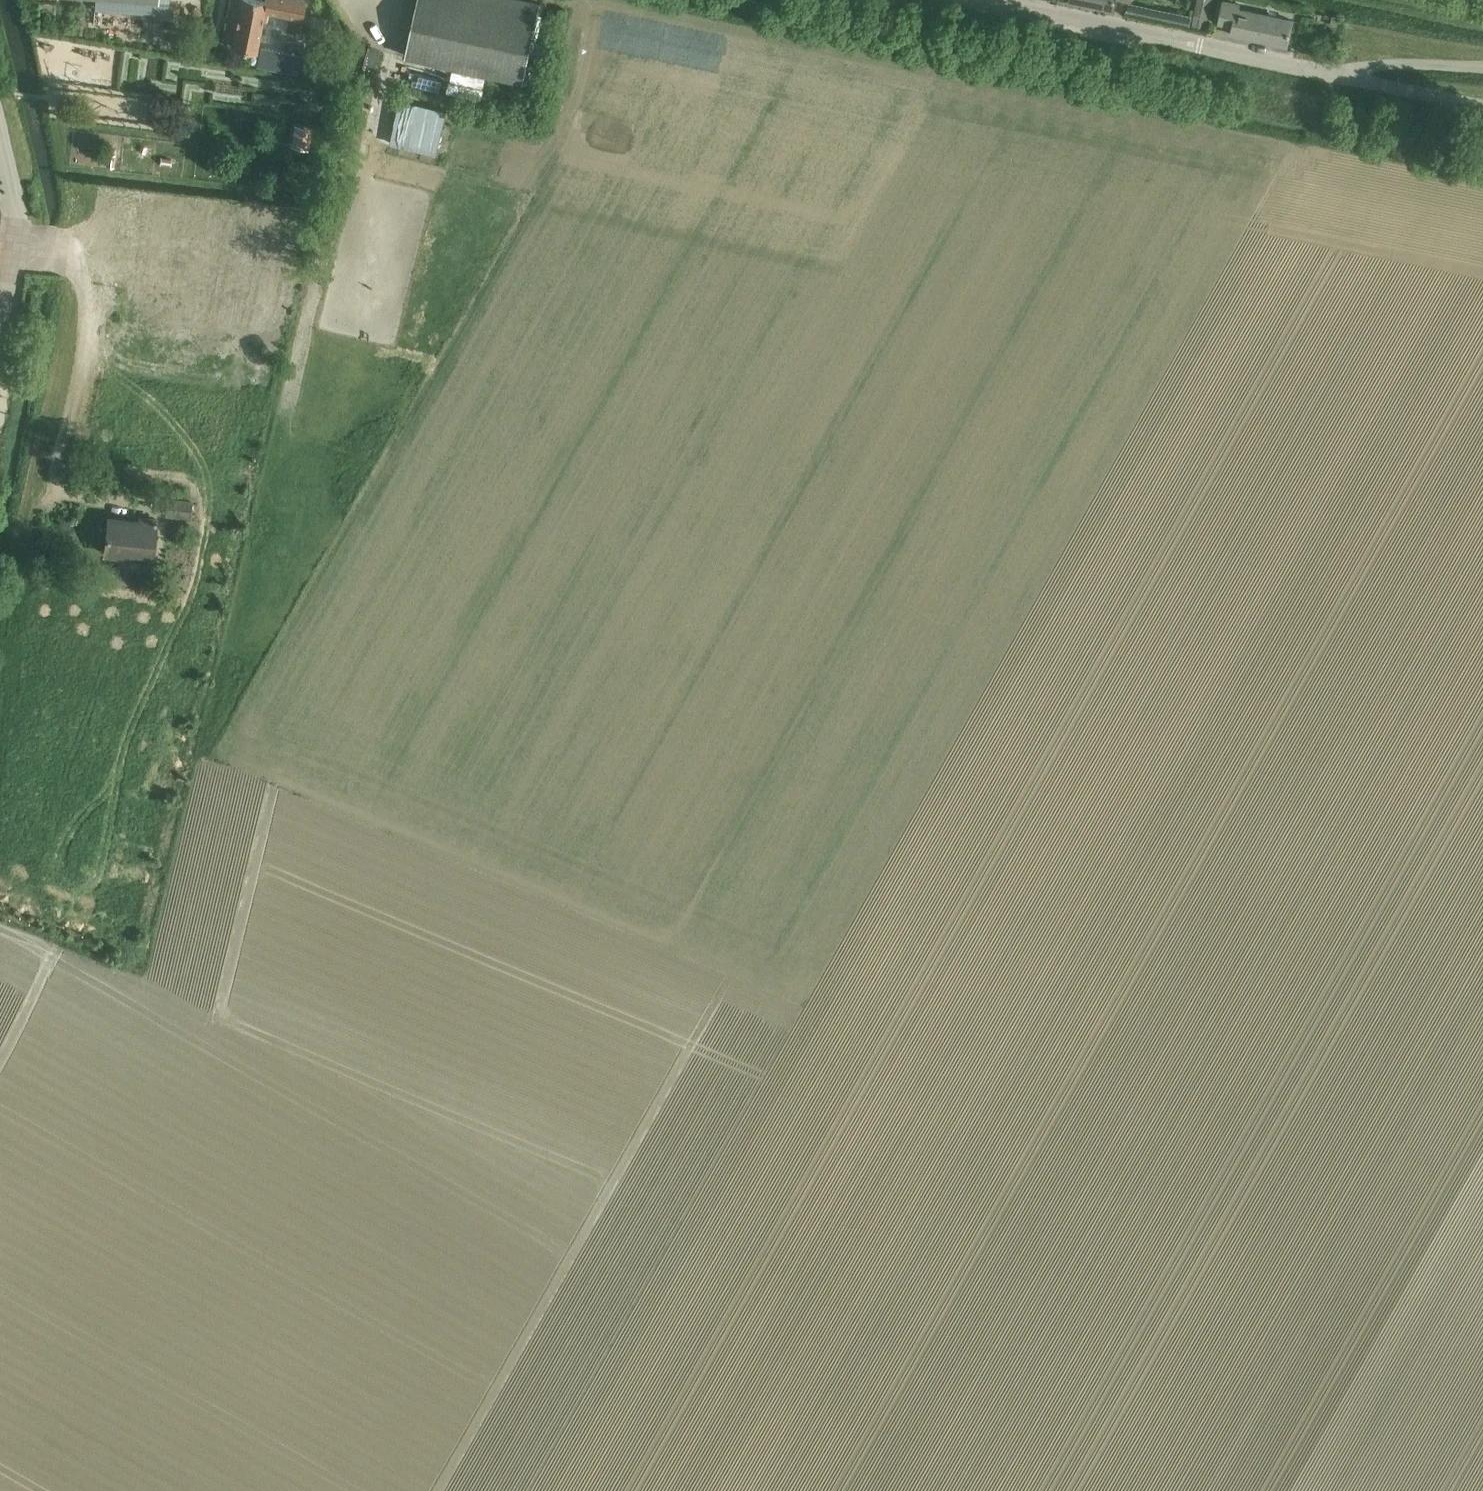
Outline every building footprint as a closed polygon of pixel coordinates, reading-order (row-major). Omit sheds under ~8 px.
[(302,19),(305,1),(303,0),(265,0),(264,0),(241,0),(231,46),(255,51),(262,19),(267,20),(269,12),(302,19)] [(405,56),(523,82),(541,3),(525,0),(418,0),(405,56)] [(1113,9),(1115,0),(1068,0),(1113,9)] [(1211,0),(1203,0),(1202,7),(1197,6),(1193,24),(1205,26),(1211,0)] [(1231,34),(1287,46),(1292,19),(1238,8),(1239,4),(1223,0),(1219,23),(1233,26),(1231,34)] [(1333,12),(1331,23),(1337,24),(1339,14),(1333,12)] [(313,15),(309,31),(321,34),(324,17),(313,15)] [(261,47),(257,67),(297,74),(301,55),(282,51),(261,47)] [(369,49),(358,88),(370,91),(381,53),(369,49)] [(447,112),(402,101),(392,143),(437,154),(447,112)] [(306,146),(333,153),(338,131),(311,125),(306,146)] [(150,285),(152,269),(247,282),(252,247),(143,232),(136,283),(150,285)] [(166,514),(189,517),(191,502),(167,499),(166,514)] [(108,518),(104,553),(124,555),(124,549),(151,552),(155,519),(139,517),(139,522),(108,518)]
